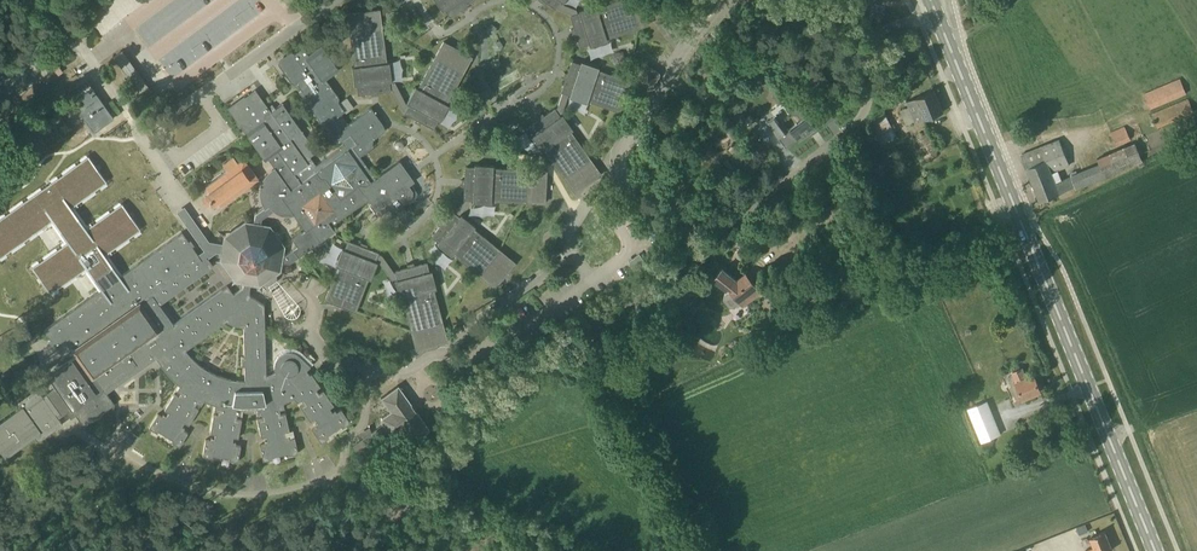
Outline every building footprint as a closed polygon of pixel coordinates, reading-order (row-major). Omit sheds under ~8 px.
[(445,9),(450,16),(473,0),(435,0),(442,11),(445,9)] [(578,10),(579,13),(571,16),(575,27),(571,28),(573,35),(577,34),(580,46),(589,43),(590,46),(607,40),(606,38),(640,27),(631,0),(621,0),(597,7),(596,4),(578,10)] [(395,11),(382,13),(383,22),(396,21),(395,11)] [(357,85),(359,94),(390,90),(390,89),(389,82),(389,81),(392,80),(390,62),(386,62),(382,28),(350,32),(355,66),(352,67),(354,85),(357,85)] [(487,36),(491,66),(505,64),(501,34),(487,36)] [(269,157),(276,168),(272,171),(268,175),(265,180),(264,186),(263,193),(264,199),(267,206),(255,214),(254,224),(247,224),(241,226),(235,229),(230,233),(226,239),(224,245),(215,243),(198,255),(182,232),(137,264),(135,262),(132,262),(130,263),(94,212),(85,218),(82,215),(78,214),(74,215),(71,217),(69,221),(68,225),(70,229),(61,235),(97,286),(96,288),(95,290),(96,293),(44,330),(61,354),(67,349),(71,354),(75,350),(78,354),(48,376),(56,386),(43,396),(37,387),(14,403),(14,404),(14,405),(14,406),(16,409),(0,421),(0,453),(2,452),(5,456),(34,435),(37,439),(38,440),(39,440),(40,440),(62,423),(55,413),(64,408),(71,418),(76,414),(84,426),(84,425),(114,404),(114,405),(115,404),(106,392),(156,357),(168,374),(175,381),(180,385),(177,390),(181,392),(179,396),(174,394),(165,409),(169,412),(166,416),(164,414),(162,416),(158,413),(149,427),(157,432),(158,431),(172,439),(171,441),(179,446),(188,432),(183,430),(185,428),(182,426),(184,422),(189,424),(198,409),(194,406),(197,402),(201,405),(204,400),(209,403),(215,405),(214,410),(219,411),(218,415),(213,415),(210,433),(215,433),(215,438),(211,438),(211,440),(206,439),(203,455),(212,457),(213,455),(229,457),(229,460),(238,461),(241,445),(236,444),(236,442),(233,441),(234,437),(239,437),(242,419),(237,418),(238,414),(243,415),(243,409),(249,410),(256,409),(257,414),(262,413),(263,418),(258,419),(262,437),(267,436),(268,440),(265,441),(265,443),(260,445),(263,460),(273,458),(272,456),(288,453),(289,455),(298,453),(295,437),(289,438),(289,436),(286,436),(285,432),(290,430),(286,413),(281,414),(280,409),(284,408),(283,403),(289,402),(294,398),(297,402),(301,399),(304,403),(300,406),(311,421),(315,418),(317,422),(315,424),(316,426),(312,429),(321,442),(329,437),(328,435),(341,425),(342,427),(350,422),(341,408),(337,411),(335,409),(332,411),(330,408),(334,405),(323,390),(319,392),(316,389),(320,386),(311,373),(310,374),(306,370),(310,366),(299,355),(281,354),(275,372),(266,375),(264,304),(252,297),(252,296),(251,297),(250,293),(250,289),(251,282),(253,283),(256,282),(259,282),(261,281),(266,279),(270,276),(274,272),(277,269),(278,267),(279,265),(280,261),(289,263),(335,230),(331,226),(369,199),(372,204),(370,205),(375,212),(383,213),(390,209),(392,212),(397,208),(402,204),(406,201),(407,203),(414,198),(416,190),(411,183),(409,184),(405,179),(401,183),(392,171),(386,170),(375,178),(359,156),(372,147),(373,139),(384,131),(385,127),(370,107),(355,119),(348,124),(341,114),(345,111),(339,102),(339,97),(326,79),(339,69),(321,45),(308,54),(303,47),(293,54),(301,65),(297,68),(296,74),(299,78),(295,81),(302,90),(299,92),(334,140),(340,141),(341,140),(344,145),(316,165),(310,157),(317,152),(302,130),(282,103),(275,108),(272,104),(268,107),(256,90),(240,101),(223,113),(231,125),(237,120),(240,125),(241,124),(266,159),(269,157)] [(409,106),(405,112),(433,127),(437,119),(440,121),(449,105),(446,103),(463,72),(435,57),(418,88),(416,87),(407,103),(410,104),(409,106)] [(621,111),(631,81),(598,70),(599,67),(581,61),(580,64),(572,61),(568,73),(564,72),(562,78),(566,79),(562,91),(570,94),(569,97),(587,103),(588,100),(621,111)] [(659,72),(652,68),(648,65),(645,66),(643,69),(642,68),(639,74),(640,75),(638,78),(638,81),(650,88),(652,87),(660,75),(659,72)] [(1144,93),(1150,108),(1186,93),(1180,78),(1144,93)] [(395,81),(389,82),(390,89),(391,89),(401,110),(405,112),(409,106),(407,104),(395,81)] [(92,87),(72,102),(94,132),(114,118),(92,87)] [(909,106),(915,123),(925,119),(944,111),(935,90),(907,101),(909,106)] [(799,140),(816,128),(817,130),(817,131),(836,117),(835,116),(832,118),(823,105),(816,111),(815,110),(810,114),(806,108),(807,107),(807,105),(807,104),(807,102),(807,101),(806,100),(806,98),(805,97),(804,96),(803,95),(802,94),(801,94),(799,93),(798,93),(796,93),(795,93),(794,93),(792,93),(791,94),(790,95),(789,96),(788,97),(787,98),(786,99),(786,101),(786,102),(785,103),(786,105),(786,106),(786,107),(787,109),(788,110),(789,111),(790,112),(791,113),(792,113),(793,114),(795,114),(796,114),(798,114),(802,120),(789,130),(782,121),(779,123),(775,117),(768,122),(786,147),(798,139),(799,140)] [(1188,98),(1152,114),(1158,127),(1194,112),(1188,98)] [(741,112),(735,104),(727,110),(739,125),(747,119),(741,112)] [(565,178),(591,159),(570,131),(573,129),(562,114),(560,116),(555,109),(544,116),(542,113),(537,117),(539,120),(529,127),(534,134),(531,136),(542,151),(545,149),(565,178)] [(76,136),(83,131),(70,113),(63,118),(76,136)] [(882,148),(899,139),(884,113),(868,121),(882,148)] [(1118,146),(1131,139),(1125,126),(1111,132),(1118,146)] [(1040,201),(1071,189),(1067,178),(1055,183),(1051,172),(1070,165),(1068,161),(1063,148),(1060,140),(1021,155),(1040,201)] [(237,162),(233,156),(223,164),(227,170),(206,185),(208,187),(205,189),(207,192),(205,193),(213,204),(215,203),(217,206),(220,204),(221,205),(258,178),(243,158),(237,162)] [(492,200),(526,202),(528,170),(493,168),(493,165),(475,164),(475,167),(466,167),(465,179),(461,179),(461,186),(465,186),(464,198),(473,199),(473,202),(491,203),(492,200)] [(1097,180),(1092,168),(1071,176),(1076,188),(1097,180)] [(6,182),(0,187),(0,198),(11,188),(6,182)] [(481,275),(501,251),(473,228),(475,226),(461,214),(459,217),(452,211),(444,221),(441,219),(437,224),(440,226),(432,236),(439,241),(437,244),(451,256),(453,253),(481,275)] [(338,267),(326,299),(355,311),(368,278),(371,279),(377,262),(375,261),(375,260),(377,253),(378,252),(348,241),(345,249),(342,248),(335,265),(338,267)] [(377,253),(375,260),(378,261),(391,279),(398,277),(396,271),(394,272),(382,255),(377,253)] [(412,331),(442,323),(433,289),(437,288),(432,270),(429,271),(426,263),(396,271),(398,279),(395,280),(400,298),(403,297),(412,331)] [(737,281),(722,268),(714,278),(728,290),(724,294),(723,299),(730,307),(734,307),(741,302),(744,305),(761,292),(746,273),(737,281)] [(800,271),(793,278),(811,298),(819,292),(800,271)] [(1026,378),(1022,368),(1013,372),(1017,382),(1016,382),(1022,398),(1041,391),(1034,375),(1026,378)] [(430,429),(398,385),(381,397),(391,411),(382,417),(381,422),(383,424),(352,446),(357,453),(364,448),(368,454),(380,445),(376,439),(388,431),(390,433),(394,434),(403,428),(405,432),(403,433),(407,438),(409,436),(413,442),(430,429)] [(987,440),(1004,433),(989,399),(973,406),(987,440)] [(1085,524),(1076,528),(1079,534),(1088,530),(1085,524)] [(1112,549),(1105,531),(1090,538),(1094,546),(1086,550),(1108,550),(1112,549)]
